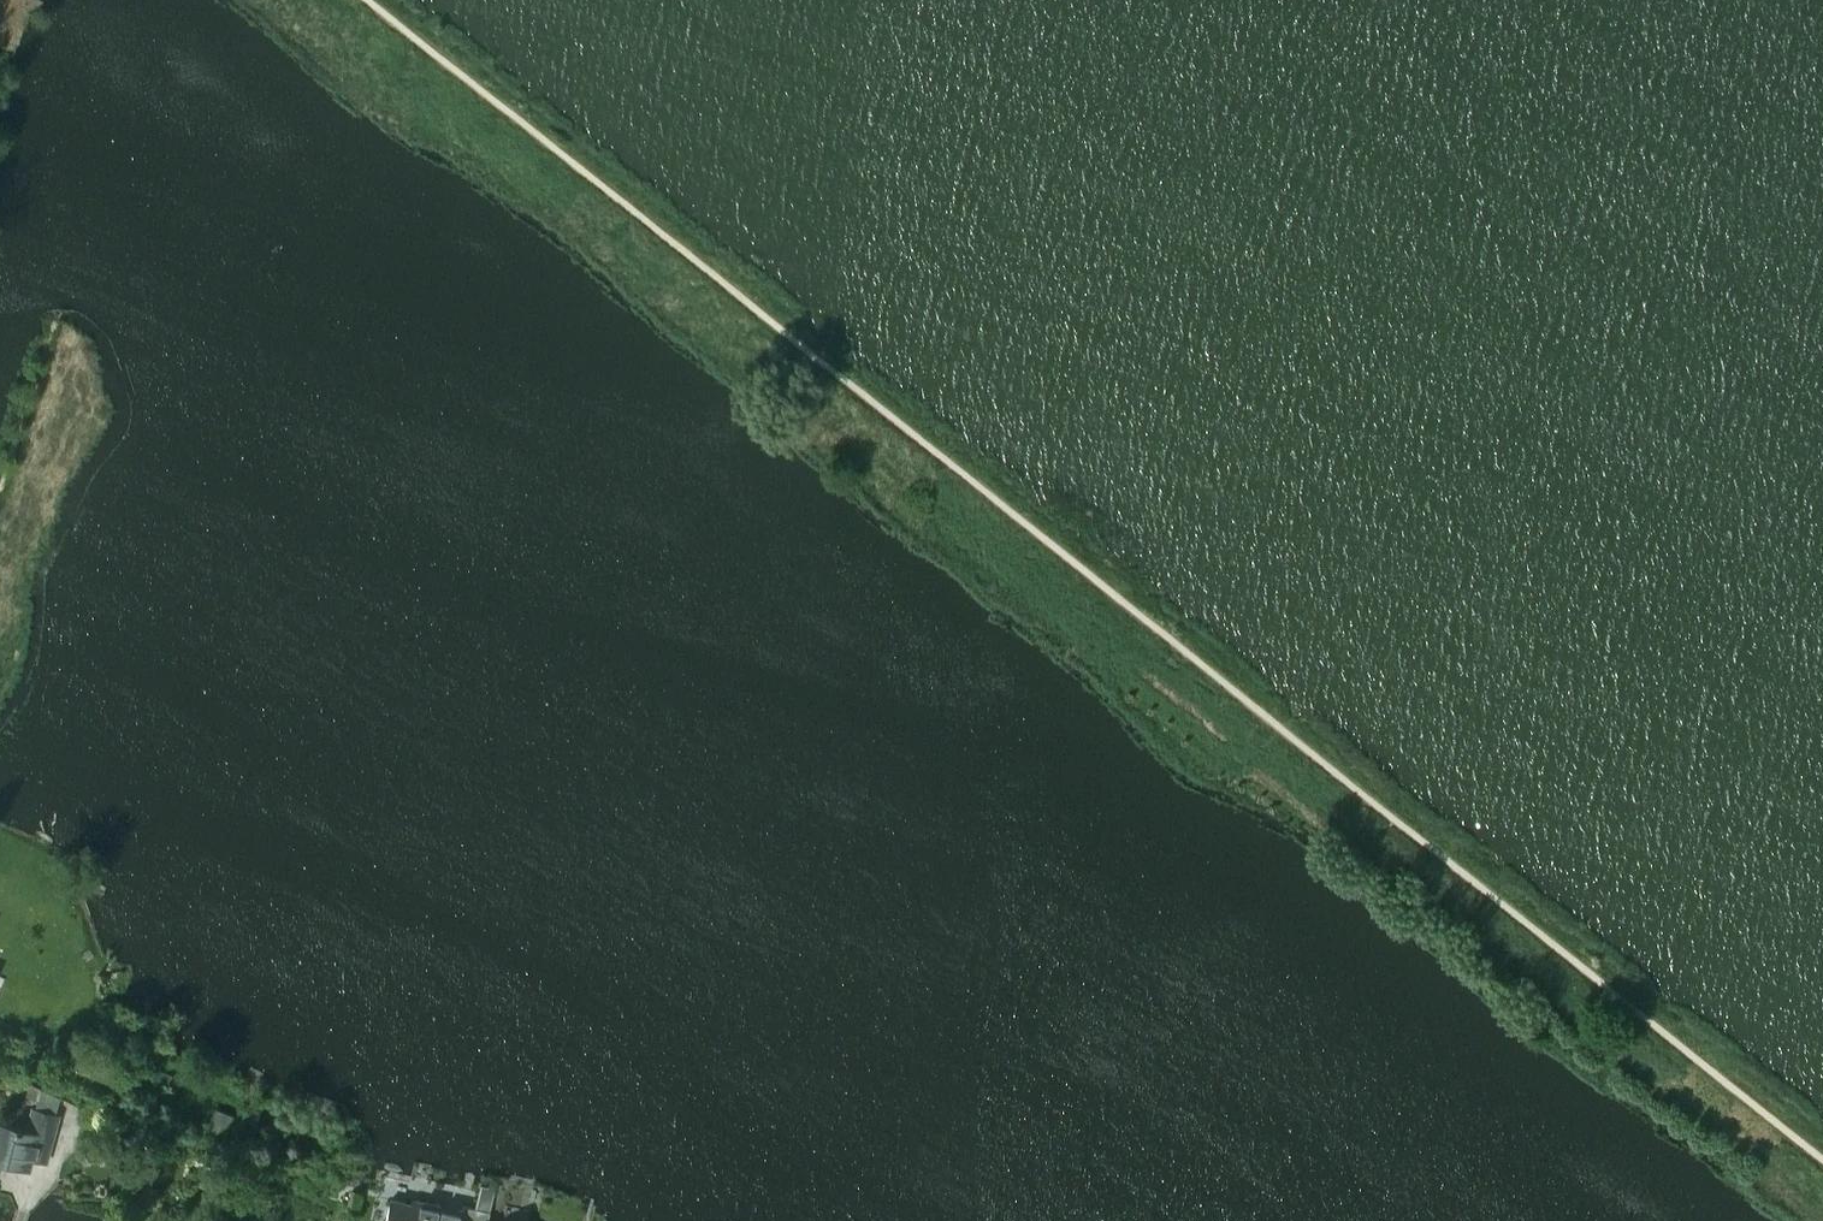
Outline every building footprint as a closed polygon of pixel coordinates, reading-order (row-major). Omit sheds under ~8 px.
[(144,1063),(140,1073),(167,1084),(171,1075),(144,1063)] [(24,1079),(19,1093),(36,1099),(40,1087),(24,1079)] [(56,1116),(33,1110),(27,1131),(0,1124),(0,1159),(26,1166),(29,1155),(44,1159),(56,1116)] [(213,1114),(208,1127),(224,1134),(230,1121),(213,1114)] [(385,1220),(471,1220),(474,1208),(462,1206),(461,1211),(460,1210),(459,1215),(438,1211),(439,1206),(414,1200),(413,1205),(390,1200),(385,1220)] [(471,1220),(486,1220),(488,1212),(475,1208),(474,1208),(471,1220)]
